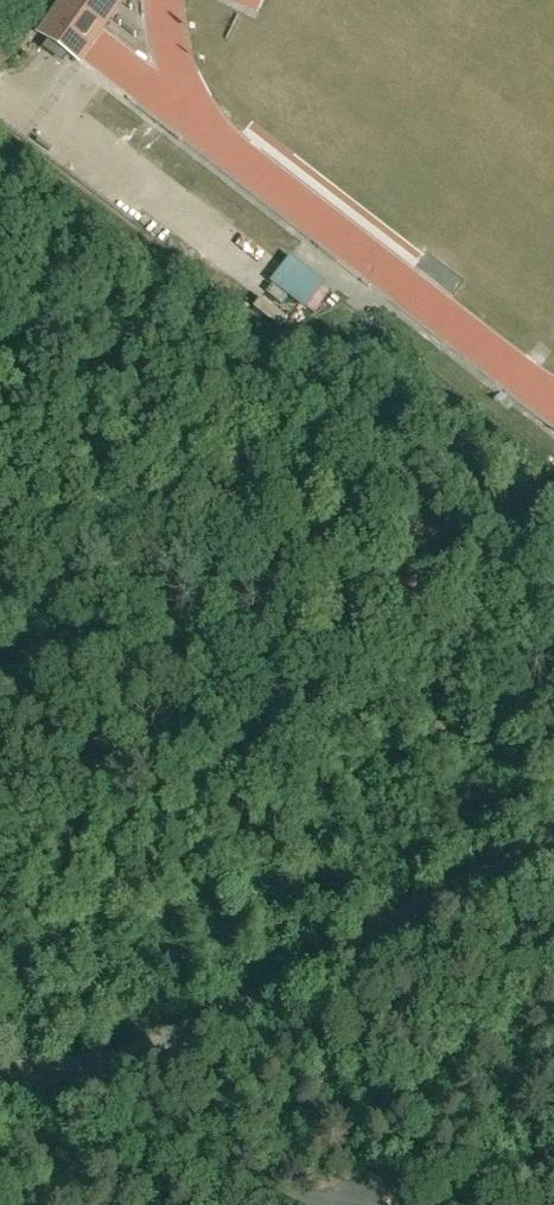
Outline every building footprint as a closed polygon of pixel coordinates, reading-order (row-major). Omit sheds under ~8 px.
[(38,32),(77,60),(120,0),(61,0),(38,32)] [(289,254),(266,283),(351,351),(375,322),(289,254)]
